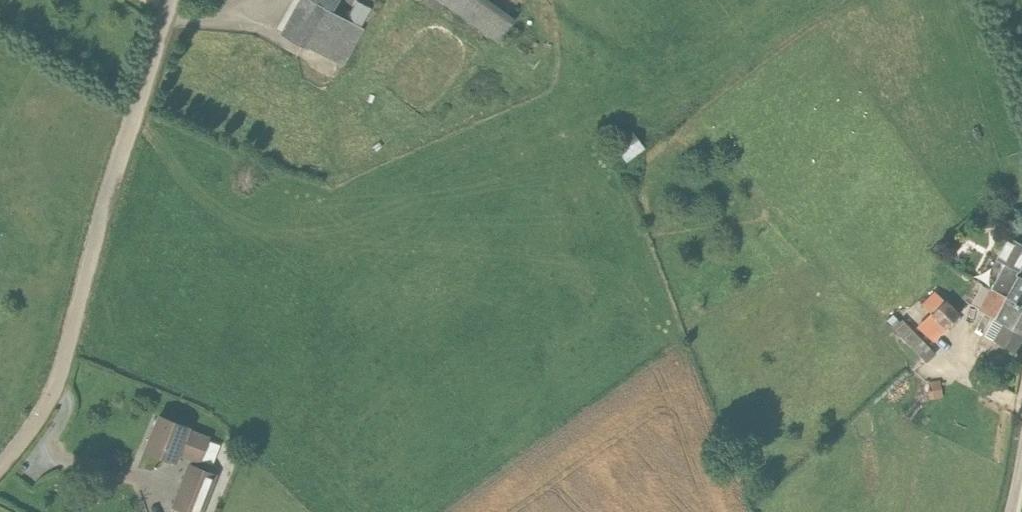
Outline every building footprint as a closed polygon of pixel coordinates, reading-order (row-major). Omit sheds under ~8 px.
[(282,34),(342,67),(363,29),(361,28),(369,14),(355,5),(346,20),(326,8),(331,0),(301,0),(282,34)] [(488,0),(430,0),(427,3),(438,11),(443,3),(498,42),(515,19),(488,0)] [(631,129),(612,143),(610,145),(624,163),(644,149),(631,129)] [(977,213),(978,226),(994,225),(993,212),(977,213)] [(991,287),(1021,304),(1021,278),(1016,275),(1021,264),(1021,245),(1007,236),(996,258),(1004,262),(991,287)] [(1021,339),(1021,304),(991,287),(980,309),(994,317),(984,335),(1015,352),(1021,339)] [(933,340),(959,314),(935,292),(924,304),(932,312),(920,325),(933,340)] [(927,346),(902,320),(894,328),(919,354),(927,346)] [(189,428),(178,423),(159,416),(145,449),(176,461),(179,453),(199,461),(208,438),(188,429),(189,428)] [(216,473),(190,464),(178,496),(203,506),(216,473)]
